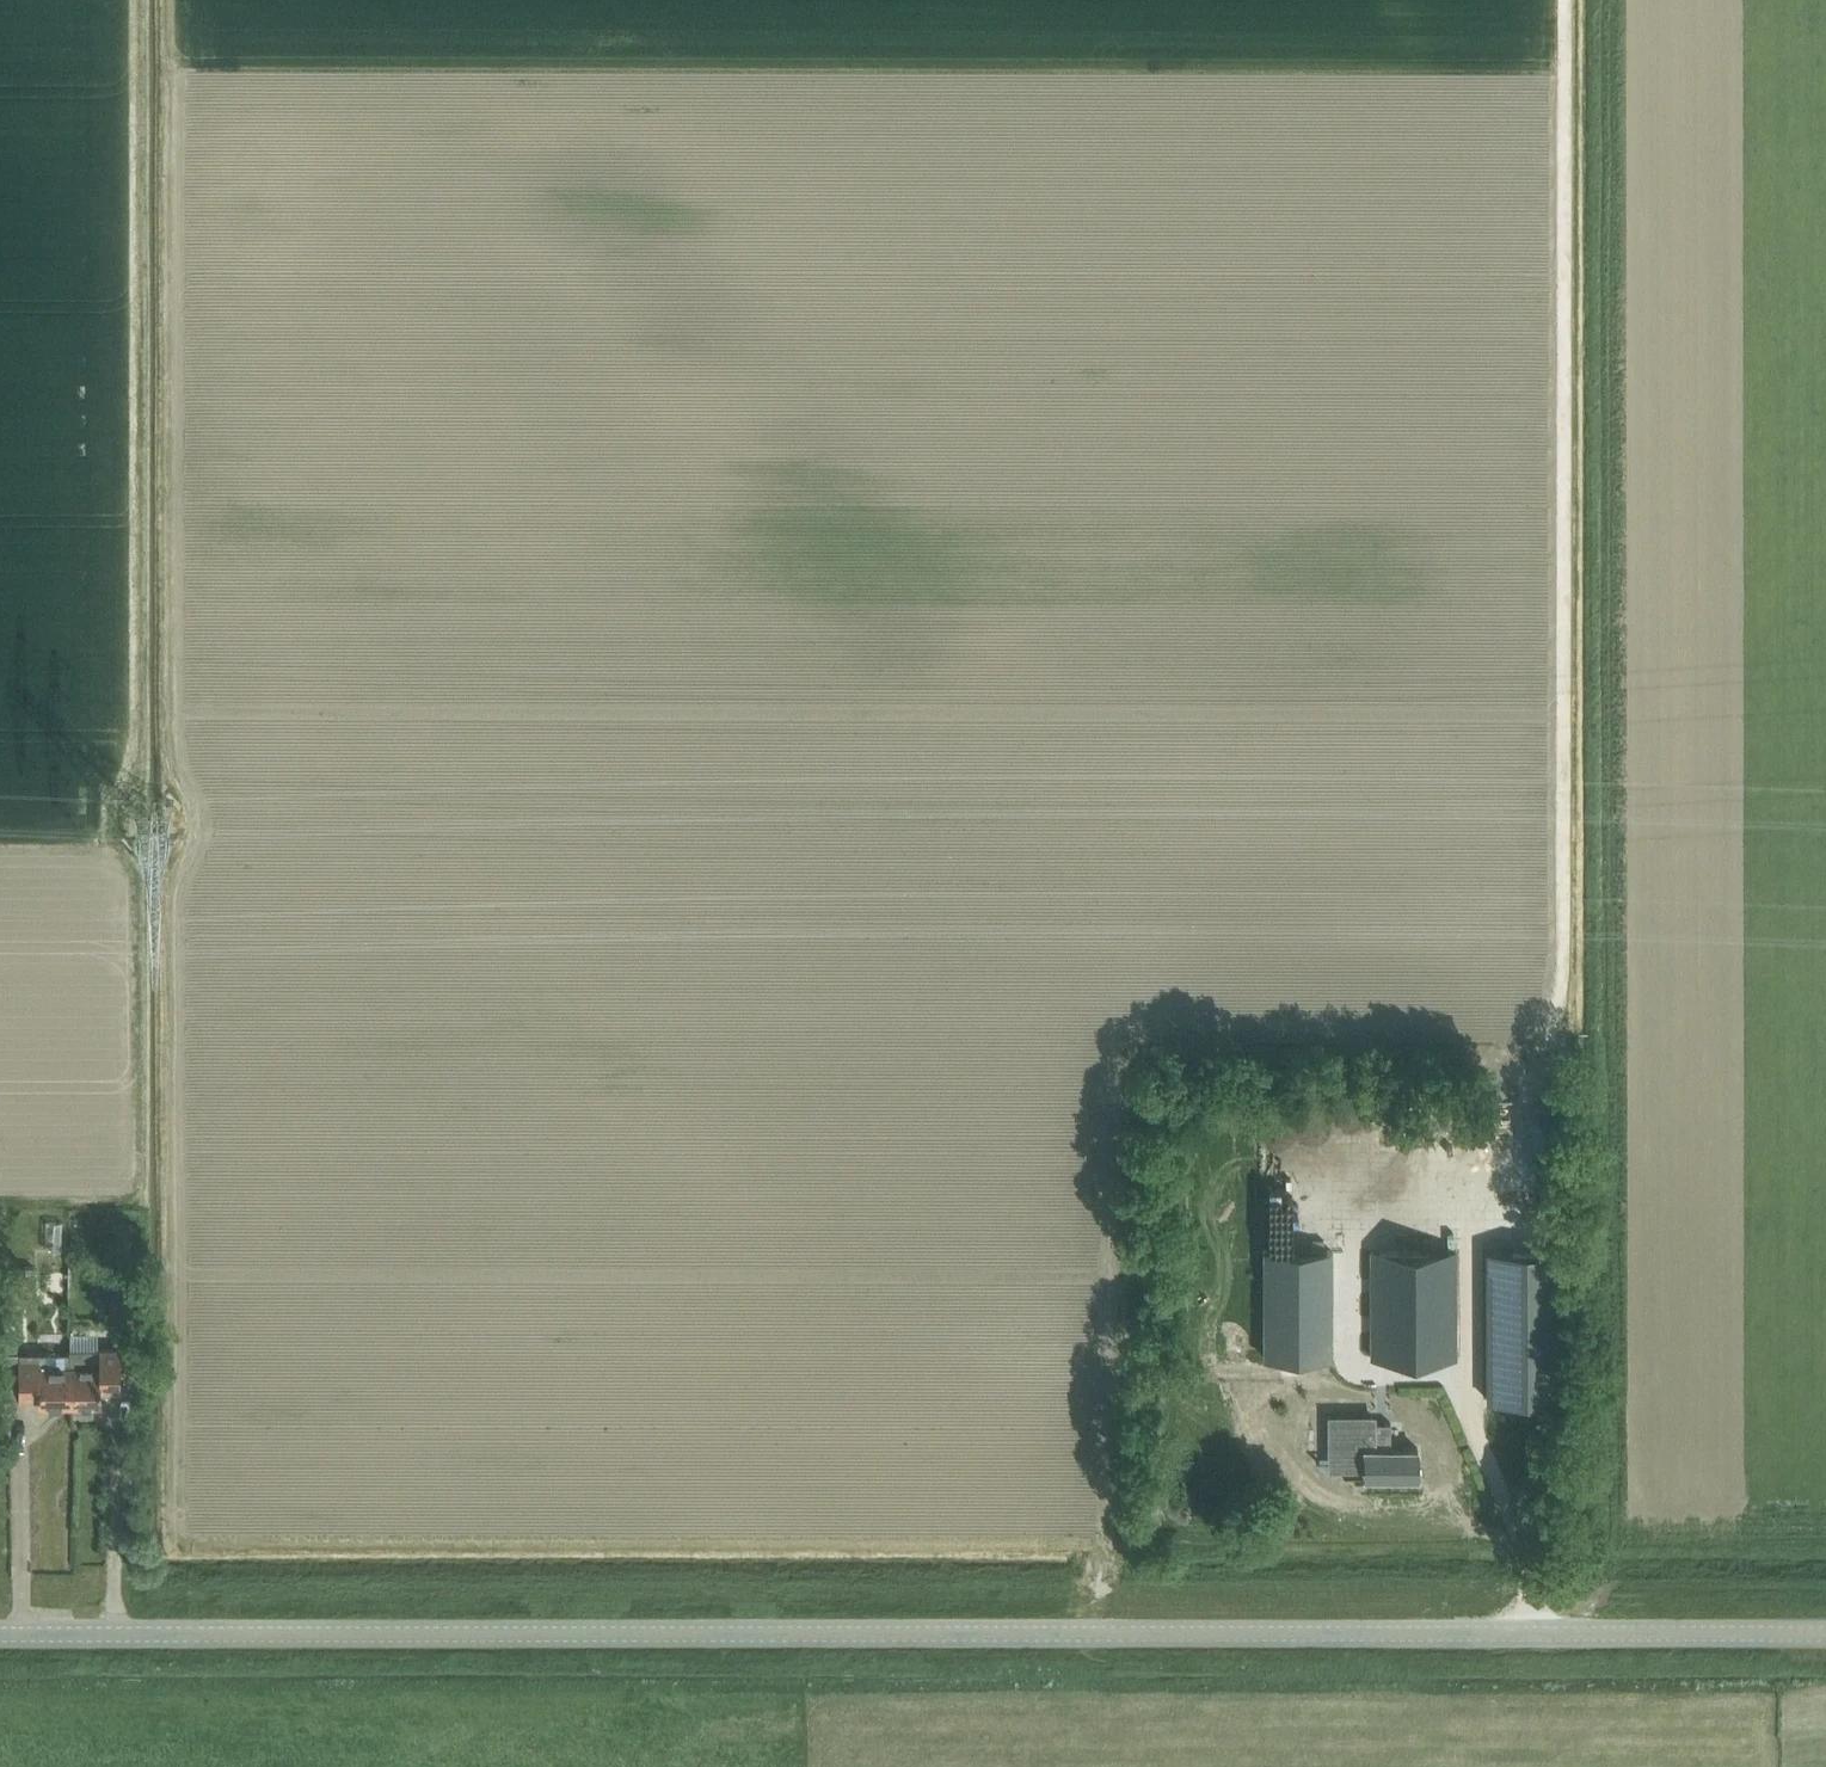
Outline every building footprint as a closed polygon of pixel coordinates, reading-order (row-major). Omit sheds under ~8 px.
[(1332,1359),(1333,1251),(1263,1250),(1262,1358),(1332,1359)] [(1565,1250),(1486,1250),(1487,1401),(1565,1401),(1565,1250)] [(1456,1358),(1456,1252),(1371,1252),(1371,1358),(1456,1358)] [(69,1406),(101,1406),(101,1392),(120,1392),(120,1349),(69,1349),(69,1353),(69,1406)] [(37,1406),(69,1406),(69,1353),(19,1353),(19,1399),(37,1399),(37,1406)] [(1417,1477),(1417,1448),(1390,1448),(1390,1423),(1361,1423),(1361,1425),(1339,1425),(1339,1462),(1364,1462),(1364,1477),(1417,1477)]
